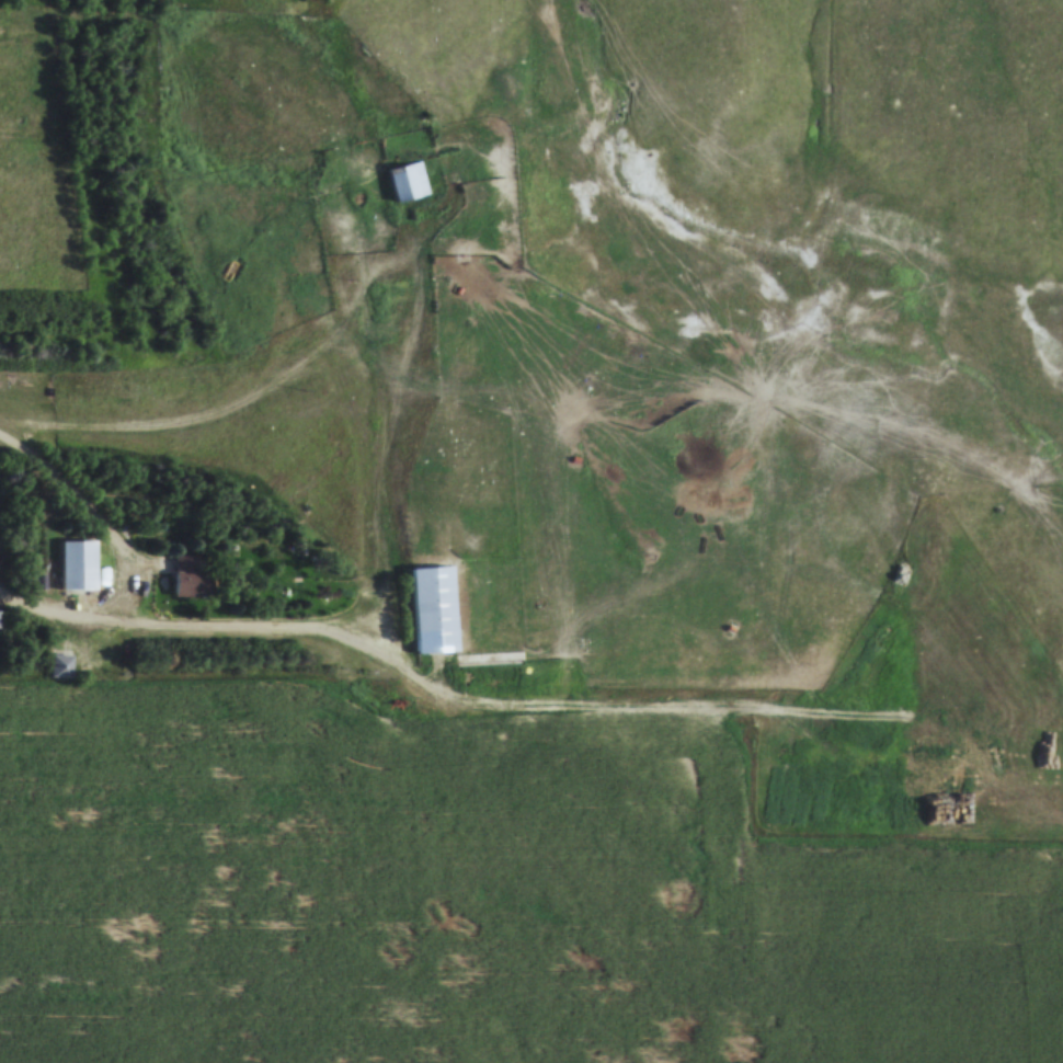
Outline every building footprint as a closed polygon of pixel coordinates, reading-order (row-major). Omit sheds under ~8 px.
[(429,195),(419,162),(387,173),(397,205),(429,195)] [(96,591),(96,541),(61,541),(61,591),(96,591)] [(174,556),(174,596),(205,596),(205,556),(174,556)] [(414,654),(456,652),(453,566),(412,568),(414,654)] [(70,656),(49,656),(49,678),(70,678),(70,656)]
